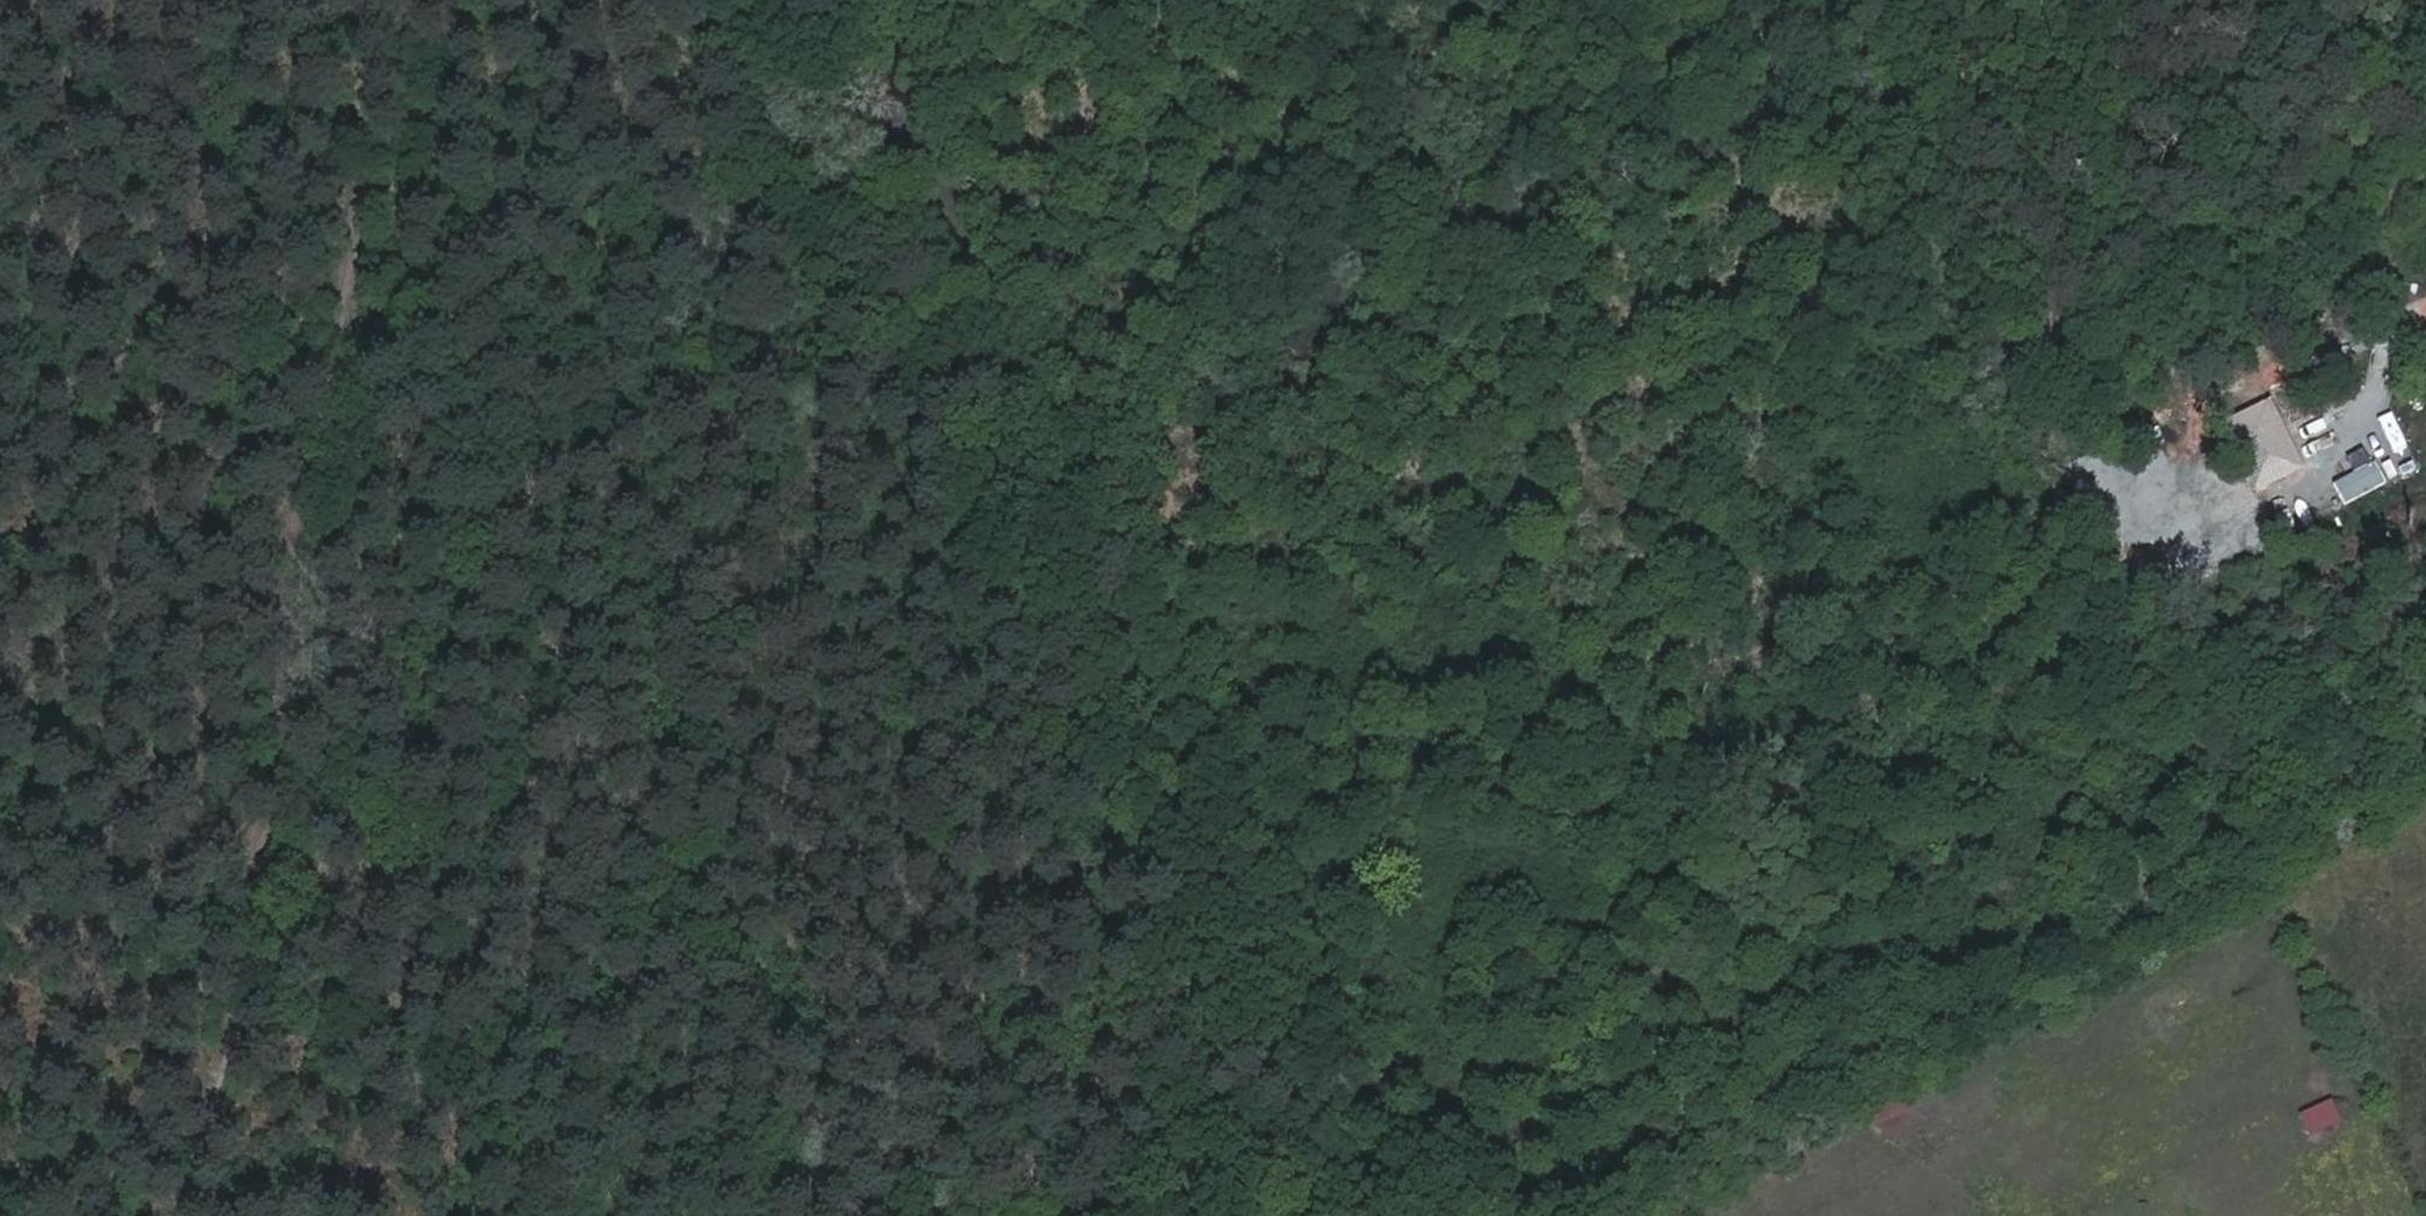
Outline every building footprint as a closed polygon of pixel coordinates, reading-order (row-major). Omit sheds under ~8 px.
[(2305,1137),(2341,1126),(2333,1101),(2298,1112),(2305,1137)]
